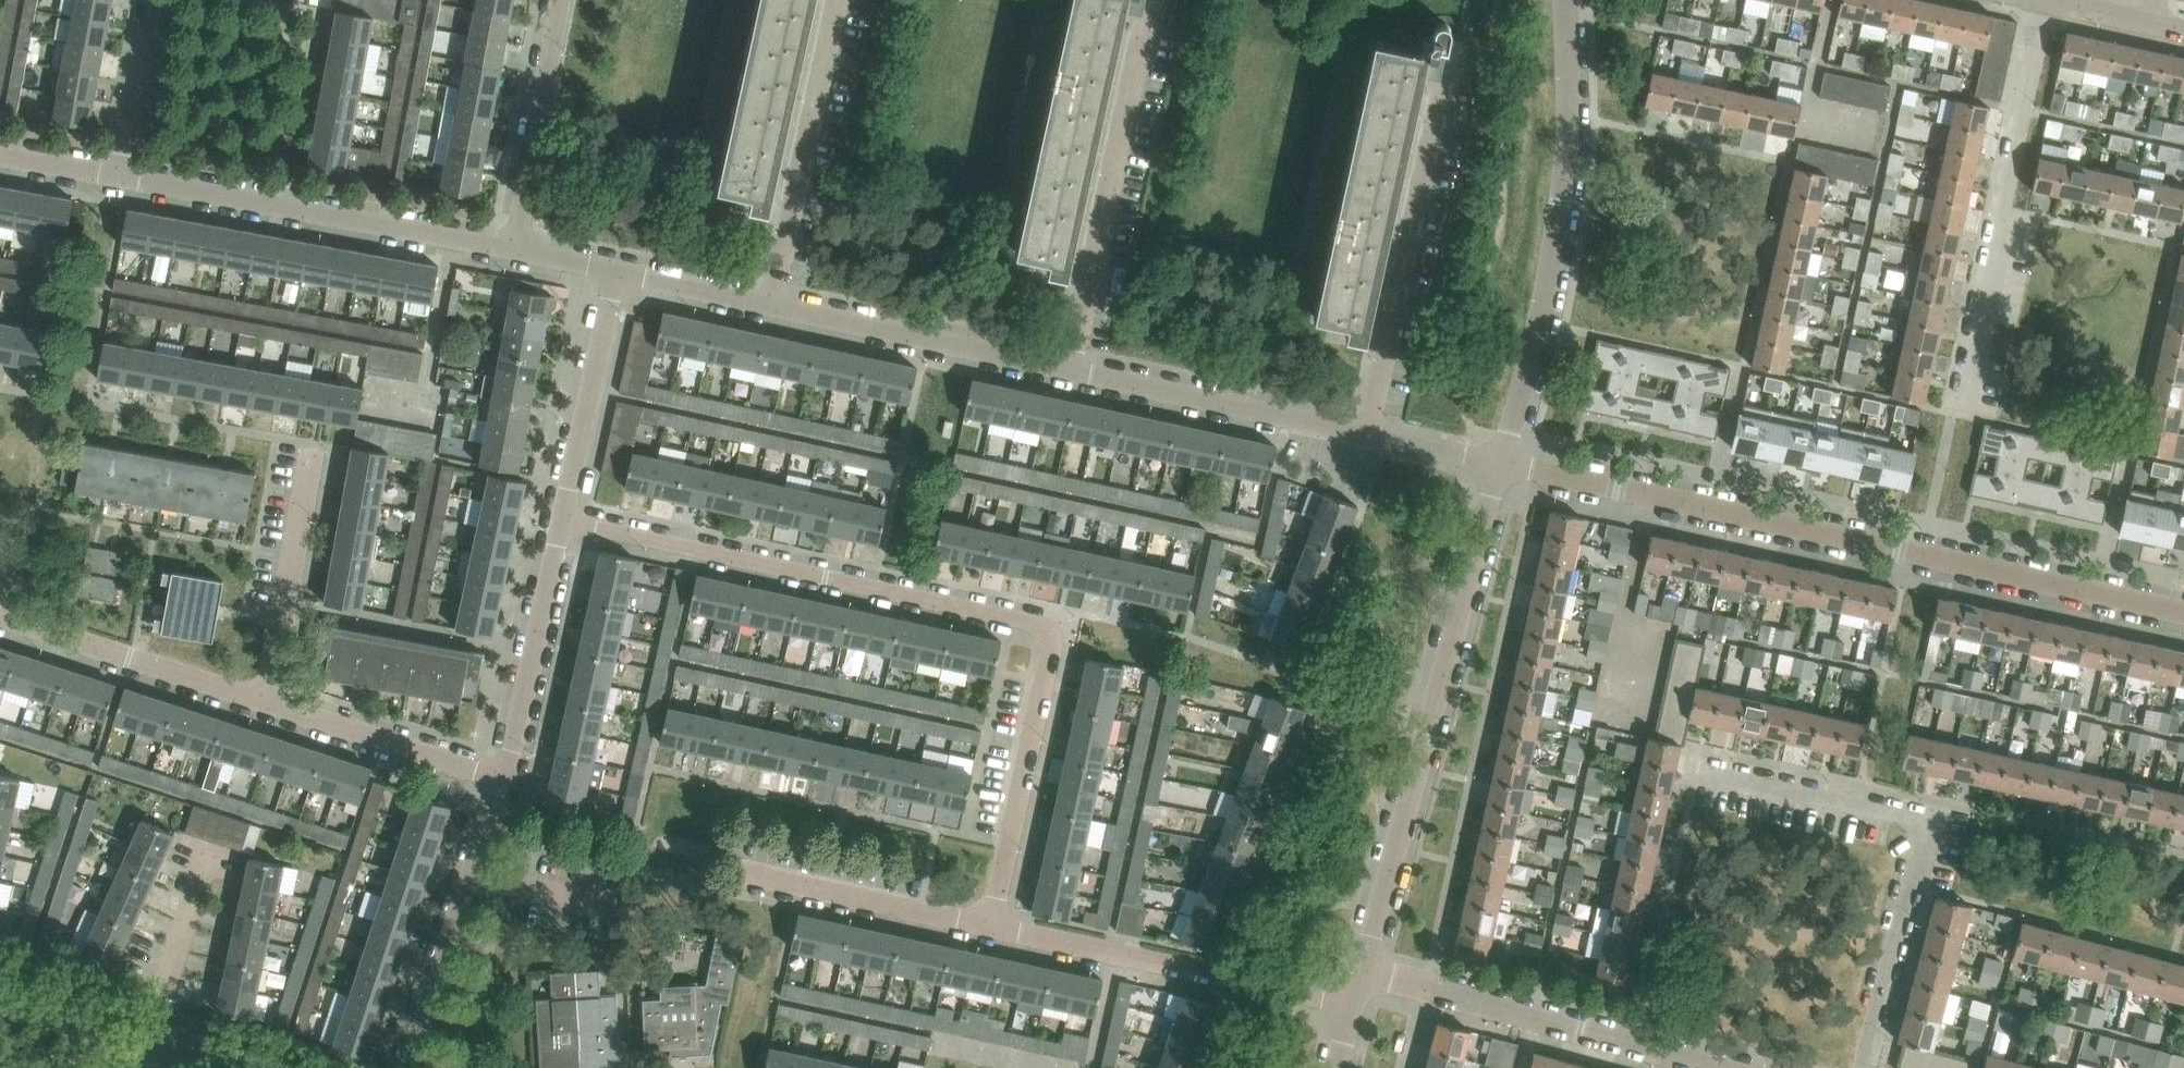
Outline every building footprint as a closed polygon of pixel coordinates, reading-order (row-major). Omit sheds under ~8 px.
[(38,0),(25,0),(24,7),(36,9),(38,0)] [(112,0),(75,0),(72,16),(108,23),(112,0)] [(333,10),(337,10),(347,12),(349,0),(335,0),(333,10)] [(347,12),(360,15),(363,0),(349,0),(347,12)] [(360,15),(373,17),(376,0),(363,0),(360,15)] [(373,17),(386,20),(390,0),(376,0),(373,17)] [(386,20),(399,22),(403,0),(390,0),(386,20)] [(399,22),(405,23),(417,25),(422,0),(403,0),(399,22)] [(513,0),(476,0),(474,9),(510,16),(513,0)] [(719,188),(752,195),(750,206),(749,206),(749,207),(769,211),(769,210),(768,210),(770,199),(765,198),(808,0),(760,0),(719,188)] [(1118,11),(1142,16),(1146,0),(1072,0),(1017,253),(1050,260),(1048,271),(1047,270),(1047,271),(1067,276),(1067,275),(1066,274),(1068,263),(1063,262),(1118,11)] [(1819,11),(1819,12),(1820,13),(1823,0),(1797,0),(1796,6),(1819,11)] [(1866,0),(1840,0),(1837,16),(1862,22),(1866,0)] [(1862,22),(1886,27),(1892,0),(1866,0),(1862,22)] [(1918,0),(1892,0),(1886,27),(1889,28),(1911,33),(1918,0)] [(1918,0),(1911,33),(1936,38),(1943,4),(1942,3),(1942,5),(1918,0)] [(428,1),(423,27),(436,29),(440,3),(428,1)] [(6,4),(1,29),(13,32),(18,6),(6,4)] [(1936,38),(1960,43),(1967,11),(1943,5),(1943,4),(1936,38)] [(31,35),(36,9),(24,7),(19,33),(31,35)] [(506,42),(510,16),(474,9),(470,35),(506,42)] [(337,10),(332,36),(368,43),(373,17),(360,15),(347,12),(337,10)] [(1991,16),(1967,11),(1960,43),(1985,49),(1986,42),(1989,29),(1992,16),(1993,14),(1991,14),(1991,16)] [(1661,26),(1676,30),(1687,32),(1690,18),(1680,16),(1665,12),(1661,26)] [(103,49),(108,23),(72,16),(67,42),(103,49)] [(1989,29),(2015,34),(2017,22),(1992,16),(1989,29)] [(1700,20),(1690,18),(1687,32),(1697,34),(1700,20)] [(1375,43),(1318,305),(1315,317),(1348,325),(1346,335),(1345,336),(1365,340),(1365,339),(1364,339),(1366,328),(1361,327),(1416,76),(1440,80),(1451,31),(1451,30),(1450,29),(1450,27),(1449,26),(1449,25),(1448,24),(1447,23),(1444,22),(1443,22),(1441,22),(1440,22),(1439,22),(1436,23),(1435,24),(1435,25),(1434,27),(1433,28),(1431,36),(1424,34),(1420,53),(1375,43)] [(405,23),(400,49),(412,51),(417,25),(405,23)] [(1728,26),(1725,40),(1736,43),(1739,29),(1728,26)] [(419,53),(431,55),(436,29),(423,27),(419,53)] [(13,32),(1,29),(0,36),(0,56),(8,58),(13,32)] [(1736,43),(1746,45),(1749,31),(1739,29),(1736,43)] [(2012,48),(2015,34),(1989,29),(1986,42),(2012,48)] [(2068,31),(2066,31),(2064,41),(2059,65),(2060,65),(2060,63),(2084,69),(2091,38),(2067,33),(2068,31)] [(15,58),(27,60),(31,35),(19,33),(15,58)] [(501,68),(506,42),(470,35),(465,61),(501,68)] [(332,36),(327,62),(364,69),(368,43),(332,36)] [(1785,53),(1788,39),(1777,37),(1774,51),(1785,53)] [(1682,55),(1685,40),(1675,38),(1672,52),(1682,55)] [(2115,43),(2091,38),(2084,69),(2109,74),(2116,41),(2115,43)] [(1798,42),(1788,39),(1785,53),(1795,56),(1798,42)] [(1695,43),(1685,40),(1682,55),(1692,57),(1695,43)] [(2117,42),(2116,41),(2109,74),(2133,79),(2140,49),(2116,43),(2117,42)] [(67,42),(62,67),(98,74),(103,49),(67,42)] [(2009,61),(2012,48),(1986,42),(1985,49),(1983,55),(2009,61)] [(400,49),(395,75),(408,77),(412,51),(400,49)] [(1720,63),(1731,65),(1734,51),(1724,49),(1720,63)] [(2164,54),(2140,49),(2133,79),(2158,85),(2165,52),(2164,52),(2164,54)] [(1744,53),(1734,51),(1731,65),(1741,68),(1744,53)] [(1852,68),(1855,54),(1845,52),(1841,66),(1852,68)] [(2165,52),(2158,85),(2183,90),(2183,85),(2183,58),(2165,54),(2166,52),(2165,52)] [(426,81),(431,55),(419,53),(414,78),(426,81)] [(1865,56),(1855,54),(1852,68),(1862,70),(1865,56)] [(1980,68),(1981,68),(2006,74),(2009,61),(1983,55),(1980,68)] [(3,83),(8,58),(0,56),(0,83),(3,83)] [(22,86),(27,60),(15,58),(10,84),(22,86)] [(1783,62),(1772,60),(1769,74),(1780,76),(1783,62)] [(496,93),(501,68),(465,61),(460,87),(496,93)] [(364,69),(327,62),(323,88),(359,95),(364,69)] [(1783,62),(1780,76),(1790,78),(1793,64),(1783,62)] [(1894,62),(1890,77),(1901,79),(1904,65),(1894,62)] [(1914,67),(1904,65),(1901,79),(1911,81),(1914,67)] [(94,100),(98,74),(62,67),(57,93),(94,100)] [(2006,74),(1981,68),(1980,68),(1977,81),(2003,87),(2006,74)] [(1646,104),(1670,109),(1676,78),(1653,73),(1653,71),(1652,71),(1644,105),(1646,106),(1646,104)] [(1838,74),(1825,71),(1819,97),(1832,100),(1838,74)] [(1942,73),(1939,87),(1950,89),(1953,75),(1942,73)] [(1845,103),(1851,77),(1838,74),(1832,100),(1845,103)] [(395,75),(390,101),(403,103),(408,77),(395,75)] [(1963,78),(1953,75),(1950,89),(1960,92),(1963,78)] [(1864,80),(1851,77),(1845,103),(1858,105),(1864,80)] [(414,78),(409,104),(421,106),(426,81),(414,78)] [(1701,84),(1676,78),(1670,109),(1694,114),(1701,84)] [(1877,83),(1864,80),(1858,105),(1871,108),(1877,83)] [(1974,95),(2000,100),(2003,87),(1977,81),(1974,95)] [(1885,111),(1890,86),(1877,83),(1871,108),(1885,111)] [(10,84),(5,111),(17,113),(22,86),(10,84)] [(1694,114),(1719,120),(1726,89),(1701,84),(1694,114)] [(491,119),(496,93),(460,87),(455,112),(491,119)] [(323,88),(318,114),(354,121),(359,95),(323,88)] [(1750,94),(1726,89),(1719,120),(1744,125),(1750,94)] [(2064,114),(2067,99),(2068,95),(2053,92),(2049,110),(2049,111),(2064,114)] [(89,126),(94,100),(57,93),(53,119),(53,120),(89,126)] [(1744,125),(1768,131),(1775,100),(1750,94),(1744,125)] [(1956,101),(1951,125),(1982,131),(1987,108),(1989,108),(1989,107),(1955,99),(1954,101),(1956,101)] [(2067,99),(2064,114),(2074,117),(2077,102),(2067,99)] [(1793,138),(1800,103),(1799,103),(1799,105),(1775,100),(1768,131),(1792,136),(1791,137),(1793,138)] [(390,101),(386,127),(398,129),(403,103),(390,101)] [(2087,104),(2077,102),(2074,117),(2084,119),(2087,104)] [(1899,113),(1913,116),(1915,106),(1901,103),(1899,113)] [(404,130),(416,132),(421,106),(409,104),(404,130)] [(2123,127),(2126,112),(2116,110),(2112,125),(2123,127)] [(487,145),(491,119),(455,112),(451,138),(487,145)] [(2126,112),(2123,127),(2133,129),(2136,115),(2126,112)] [(1910,127),(1913,116),(1899,113),(1896,124),(1910,127)] [(354,121),(318,114),(313,140),(349,147),(350,146),(354,121)] [(2151,118),(2148,133),(2162,136),(2165,121),(2151,118)] [(2165,121),(2162,136),(2172,138),(2175,123),(2165,121)] [(2059,138),(2069,140),(2072,125),(2062,123),(2059,138)] [(2175,123),(2172,138),(2182,140),(2183,132),(2183,125),(2175,123)] [(1977,156),(1982,131),(1951,125),(1946,149),(1977,156)] [(2082,127),(2072,125),(2069,140),(2079,142),(2082,127)] [(381,153),(393,155),(398,129),(386,127),(381,151),(381,153)] [(412,158),(416,132),(404,130),(400,156),(412,158)] [(2107,148),(2118,151),(2121,136),(2111,134),(2107,148)] [(2131,138),(2121,136),(2118,151),(2128,153),(2131,138)] [(482,171),(487,145),(451,138),(446,165),(482,171)] [(379,165),(376,178),(376,179),(388,181),(393,155),(381,153),(381,151),(350,146),(349,147),(313,140),(308,166),(345,173),(345,172),(346,165),(355,166),(354,168),(365,170),(367,162),(379,165)] [(1806,170),(1812,145),(1799,142),(1793,167),(1806,170)] [(2035,176),(2032,190),(2033,191),(2033,189),(2057,194),(2064,163),(2067,148),(2043,143),(2040,156),(2039,156),(2035,176)] [(2156,159),(2167,161),(2170,146),(2160,144),(2156,159)] [(1825,148),(1812,145),(1806,170),(1819,173),(1825,148)] [(2180,149),(2170,146),(2167,161),(2177,164),(2180,149)] [(1832,176),(1838,150),(1825,148),(1819,173),(1826,174),(1826,175),(1832,176)] [(1946,149),(1940,174),(1971,181),(1977,156),(1946,149)] [(1851,153),(1838,150),(1832,176),(1845,179),(1851,153)] [(1904,155),(1890,152),(1888,162),(1902,165),(1904,155)] [(1858,182),(1864,156),(1851,153),(1845,179),(1858,182)] [(400,156),(395,182),(407,184),(412,158),(400,156)] [(1877,159),(1864,156),(1858,182),(1872,185),(1877,159)] [(1886,173),(1889,174),(1900,176),(1902,165),(1888,162),(1886,173)] [(2057,194),(2081,199),(2088,168),(2064,163),(2057,194)] [(482,171),(446,165),(441,190),(477,197),(482,171)] [(1820,199),(1825,176),(1826,175),(1826,174),(1819,173),(1806,170),(1793,167),(1793,168),(1795,169),(1790,192),(1820,199)] [(2088,168),(2081,199),(2106,205),(2113,174),(2088,168)] [(1966,205),(1971,181),(1940,174),(1935,198),(1966,205)] [(2106,205),(2131,210),(2138,179),(2113,174),(2106,205)] [(2138,179),(2131,210),(2156,216),(2162,185),(2138,179)] [(0,185),(0,223),(15,226),(22,189),(0,185)] [(2180,223),(2183,204),(2183,189),(2162,185),(2156,216),(2179,221),(2179,223),(2180,223)] [(48,194),(22,189),(15,226),(41,230),(48,194)] [(1790,192),(1784,217),(1815,224),(1820,199),(1790,192)] [(41,230),(66,235),(67,235),(74,199),(48,194),(41,230)] [(1856,196),(1854,206),(1867,209),(1870,199),(1856,196)] [(1935,198),(1930,223),(1960,230),(1966,205),(1935,198)] [(1877,212),(1890,215),(1893,204),(1889,203),(1879,201),(1877,212)] [(1865,219),(1867,209),(1854,206),(1852,216),(1865,219)] [(121,245),(147,250),(153,213),(128,209),(121,245)] [(1889,222),(1890,215),(1877,212),(1874,223),(1888,226),(1889,222)] [(179,218),(153,213),(147,250),(173,254),(179,218)] [(1810,248),(1815,224),(1784,217),(1779,241),(1810,248)] [(205,223),(179,218),(173,254),(199,259),(205,223)] [(1862,234),(1864,224),(1853,221),(1851,231),(1862,234)] [(231,228),(205,223),(199,259),(225,264),(231,228)] [(1955,254),(1960,230),(1930,223),(1924,248),(1955,254)] [(257,232),(231,228),(225,264),(250,269),(257,232)] [(283,237),(257,232),(250,269),(276,273),(283,237)] [(1862,234),(1852,232),(1851,240),(1860,242),(1862,234)] [(309,242),(283,237),(276,273),(302,278),(309,242)] [(1779,241),(1773,266),(1804,273),(1810,248),(1779,241)] [(335,247),(309,242),(302,278),(328,283),(335,247)] [(1846,245),(1844,256),(1857,259),(1859,248),(1846,245)] [(361,251),(335,247),(328,283),(354,288),(361,251)] [(1924,248),(1919,272),(1950,279),(1955,254),(1924,248)] [(1883,254),(1868,250),(1866,261),(1881,264),(1883,254)] [(387,256),(361,251),(354,288),(380,292),(387,256)] [(413,261),(387,256),(380,292),(406,297),(413,261)] [(1855,269),(1857,259),(1844,256),(1841,266),(1855,269)] [(0,257),(0,269),(7,270),(9,258),(0,257)] [(35,263),(9,258),(7,270),(33,275),(35,263)] [(439,266),(413,261),(406,297),(432,302),(439,266)] [(1878,275),(1881,264),(1866,261),(1863,272),(1878,275)] [(33,275),(59,280),(61,268),(60,268),(35,263),(33,275)] [(1799,297),(1804,273),(1773,266),(1768,291),(1799,297)] [(1944,304),(1950,279),(1919,272),(1913,297),(1944,304)] [(5,277),(3,289),(29,293),(31,281),(5,277)] [(509,305),(508,310),(547,317),(548,309),(552,310),(555,308),(557,300),(554,296),(551,296),(551,295),(538,293),(540,282),(515,277),(513,288),(512,288),(509,305)] [(141,282),(115,278),(113,290),(139,294),(141,282)] [(2181,305),(2183,306),(2183,280),(2176,278),(2171,303),(2181,305)] [(29,293),(55,298),(58,286),(31,281),(29,293)] [(167,287),(141,282),(139,294),(165,299),(167,287)] [(453,286),(450,300),(458,302),(460,288),(453,286)] [(165,299),(190,304),(193,292),(167,287),(165,299)] [(1768,291),(1765,305),(1763,315),(1794,322),(1797,305),(1799,297),(1768,291)] [(219,297),(193,292),(190,304),(216,309),(217,305),(219,297)] [(1833,305),(1847,308),(1849,297),(1835,295),(1833,305)] [(110,308),(136,313),(138,301),(112,296),(110,308)] [(219,297),(217,305),(216,309),(242,313),(245,301),(219,297)] [(1913,297),(1912,305),(1908,322),(1939,328),(1944,305),(1944,304),(1913,297)] [(450,300),(449,305),(448,314),(455,316),(458,302),(450,300)] [(1857,300),(1856,305),(1855,310),(1870,313),(1872,305),(1872,303),(1857,300)] [(138,301),(136,313),(162,318),(164,306),(138,301)] [(268,318),(270,306),(245,301),(242,313),(268,318)] [(2171,305),(2166,327),(2183,331),(2183,306),(2181,305),(2171,303),(2171,305)] [(1845,318),(1847,308),(1833,305),(1831,315),(1845,318)] [(162,318),(188,322),(190,310),(164,306),(162,318)] [(296,311),(270,306),(268,318),(294,323),(296,311)] [(190,310),(188,322),(214,327),(216,315),(190,310)] [(508,310),(504,332),(543,339),(547,317),(508,310)] [(1868,324),(1870,313),(1855,310),(1853,321),(1868,324)] [(320,328),(322,316),(296,311),(294,323),(320,328)] [(654,354),(653,360),(678,366),(681,352),(688,318),(663,312),(660,325),(657,340),(654,354)] [(214,327),(240,332),(242,320),(216,315),(214,327)] [(1794,322),(1763,315),(1757,340),(1788,347),(1794,322)] [(348,320),(322,316),(320,328),(346,332),(348,320)] [(714,323),(688,318),(681,352),(706,357),(714,323)] [(242,320),(240,332),(266,337),(268,325),(242,320)] [(374,325),(348,320),(346,332),(372,337),(374,325)] [(632,334),(657,340),(660,325),(635,320),(632,334)] [(1939,328),(1908,322),(1903,346),(1933,353),(1939,328)] [(16,363),(23,327),(0,323),(0,360),(16,363)] [(706,357),(732,363),(739,329),(714,323),(706,357)] [(266,337),(291,341),(294,329),(268,325),(266,337)] [(398,342),(400,330),(374,325),(372,337),(398,342)] [(49,332),(49,331),(23,327),(16,363),(42,368),(49,332)] [(2160,352),(2183,357),(2183,331),(2166,327),(2160,352)] [(294,329),(291,341),(317,346),(320,334),(294,329)] [(765,334),(739,329),(732,363),(757,368),(765,334)] [(426,335),(400,330),(398,342),(424,347),(426,335)] [(442,344),(450,345),(453,331),(445,330),(442,344)] [(539,361),(543,339),(504,332),(500,354),(539,361)] [(317,346),(343,351),(346,339),(320,334),(317,346)] [(632,334),(628,348),(654,354),(657,340),(632,334)] [(757,368),(782,374),(790,340),(765,334),(757,368)] [(1850,334),(1848,344),(1865,348),(1867,338),(1850,334)] [(346,339),(343,351),(368,356),(370,343),(346,339)] [(1582,409),(1615,416),(1631,346),(1597,339),(1591,366),(1610,371),(1606,390),(1587,386),(1582,409)] [(815,345),(790,340),(782,374),(808,379),(815,345)] [(1750,364),(1785,372),(1785,371),(1783,370),(1788,347),(1757,340),(1752,364),(1750,363),(1750,364)] [(97,378),(123,382),(130,346),(104,341),(97,378)] [(366,372),(378,374),(384,346),(370,343),(368,356),(365,372),(366,372)] [(442,344),(440,358),(448,359),(450,345),(442,344)] [(1825,344),(1823,355),(1836,357),(1839,347),(1825,344)] [(808,379),(833,385),(841,351),(815,345),(808,379)] [(123,382),(149,387),(156,351),(130,346),(123,382)] [(397,348),(384,346),(378,374),(392,376),(397,348)] [(1631,346),(1615,416),(1648,424),(1654,397),(1636,393),(1641,373),(1659,377),(1664,353),(1631,346)] [(1933,353),(1903,346),(1897,371),(1928,378),(1933,353)] [(392,376),(405,379),(410,351),(397,348),(392,376)] [(651,368),(654,354),(628,348),(625,363),(651,368)] [(1847,349),(1845,359),(1860,362),(1862,352),(1847,349)] [(149,387),(175,392),(182,356),(156,351),(149,387)] [(423,353),(410,351),(405,379),(418,381),(423,353)] [(866,356),(841,351),(833,385),(859,391),(866,356)] [(2160,352),(2155,376),(2183,382),(2183,357),(2160,352)] [(1654,397),(1648,424),(1682,431),(1697,361),(1664,353),(1659,377),(1677,381),(1672,401),(1654,397)] [(500,354),(496,376),(535,383),(539,361),(500,354)] [(1317,358),(1305,355),(1303,363),(1315,366),(1317,358)] [(1823,355),(1821,365),(1834,367),(1836,357),(1823,355)] [(175,392),(201,397),(208,360),(182,356),(175,392)] [(859,391),(884,396),(892,362),(866,356),(859,391)] [(1845,359),(1843,369),(1857,372),(1858,371),(1860,362),(1845,359)] [(201,397),(227,401),(234,365),(208,360),(201,397)] [(1715,438),(1720,415),(1701,411),(1706,392),(1724,396),(1730,368),(1697,361),(1682,431),(1715,438)] [(917,367),(892,362),(884,396),(909,402),(917,367)] [(625,363),(622,377),(648,383),(651,368),(625,363)] [(227,401),(253,406),(260,370),(234,365),(227,401)] [(647,386),(662,389),(666,372),(651,368),(648,383),(647,386)] [(1843,369),(1839,384),(1863,389),(1866,373),(1858,371),(1857,372),(1843,369)] [(253,406),(279,411),(286,374),(260,370),(253,406)] [(1928,378),(1897,371),(1892,394),(1890,394),(1890,395),(1925,403),(1925,401),(1923,401),(1928,378)] [(279,411),(305,415),(311,379),(286,374),(279,411)] [(535,383),(496,376),(485,374),(481,396),(492,398),(531,405),(535,383)] [(1763,389),(1772,391),(1775,378),(1766,376),(1763,389)] [(2150,401),(2181,407),(2183,408),(2183,382),(2155,376),(2150,401)] [(644,397),(647,386),(648,383),(622,377),(619,392),(644,397)] [(445,378),(444,386),(451,387),(458,388),(460,381),(445,378)] [(1784,380),(1775,378),(1772,391),(1781,393),(1784,380)] [(305,415),(331,420),(337,384),(311,379),(305,415)] [(997,385),(972,379),(962,424),(988,429),(997,385)] [(357,425),(358,419),(363,388),(337,384),(331,420),(357,425)] [(988,429),(987,432),(1012,438),(1022,390),(997,385),(988,429)] [(670,403),(672,391),(662,389),(647,386),(644,397),(670,403)] [(1811,400),(1820,402),(1823,388),(1814,386),(1811,400)] [(451,387),(448,401),(456,402),(458,388),(451,387)] [(1823,388),(1820,402),(1829,404),(1832,390),(1823,388)] [(2024,389),(2022,395),(2022,396),(2020,407),(2041,412),(2049,414),(2053,395),(2024,389)] [(1012,438),(1012,440),(1037,445),(1040,430),(1048,396),(1022,390),(1012,438)] [(695,408),(698,397),(672,391),(670,403),(695,408)] [(1040,430),(1066,436),(1073,401),(1048,396),(1040,430)] [(721,414),(723,402),(698,397),(695,408),(721,414)] [(1872,399),(1863,397),(1860,410),(1869,412),(1872,399)] [(527,427),(531,405),(492,398),(488,420),(527,427)] [(1872,399),(1869,412),(1878,414),(1881,401),(1872,399)] [(617,400),(614,415),(640,420),(640,418),(643,406),(617,400)] [(1066,436),(1091,441),(1098,407),(1073,401),(1066,436)] [(2181,407),(2150,401),(2145,425),(2175,432),(2181,407)] [(746,420),(749,408),(723,402),(721,414),(746,420)] [(1747,457),(1757,459),(1768,409),(1743,403),(1733,449),(1748,452),(1747,457)] [(1905,406),(1896,404),(1893,418),(1902,420),(1905,406)] [(643,406),(640,418),(665,423),(668,411),(643,406)] [(1098,407),(1091,441),(1116,447),(1124,412),(1098,407)] [(771,425),(774,413),(749,408),(746,420),(771,425)] [(1768,457),(1782,460),(1792,414),(1768,409),(1757,459),(1767,461),(1768,457)] [(665,423),(691,429),(693,417),(668,411),(665,423)] [(1116,447),(1142,452),(1149,418),(1124,412),(1116,447)] [(797,431),(799,419),(774,413),(771,425),(797,431)] [(1805,469),(1814,430),(1816,420),(1792,414),(1782,460),(1796,463),(1795,467),(1805,469)] [(614,415),(611,429),(636,435),(640,420),(614,415)] [(693,417),(691,429),(716,434),(719,422),(693,417)] [(1142,452),(1167,458),(1175,424),(1149,418),(1142,452)] [(371,421),(358,419),(357,425),(353,446),(366,449),(371,421)] [(822,436),(825,424),(799,419),(797,431),(822,436)] [(442,434),(450,435),(453,421),(445,420),(442,434)] [(523,448),(527,427),(488,420),(484,442),(523,448)] [(366,449),(379,451),(384,423),(371,421),(366,449)] [(716,434),(742,440),(744,428),(719,422),(716,434)] [(397,426),(384,423),(379,451),(389,453),(392,453),(397,426)] [(847,442),(850,430),(825,424),(822,436),(847,442)] [(1200,429),(1175,424),(1167,458),(1193,463),(1200,429)] [(1993,476),(1974,471),(1969,494),(2002,501),(2018,431),(1985,424),(1979,451),(1997,456),(1993,476)] [(1854,480),(1865,430),(1841,425),(1838,435),(1831,470),(1845,474),(1844,478),(1854,480)] [(2138,448),(2137,449),(2172,457),(2172,456),(2170,455),(2175,432),(2145,425),(2140,449),(2138,448)] [(411,428),(397,426),(392,453),(406,456),(411,428)] [(424,431),(411,428),(406,456),(419,458),(424,431)] [(744,428),(742,440),(767,446),(770,434),(744,428)] [(611,429),(608,444),(633,449),(636,435),(611,429)] [(1193,463),(1218,469),(1225,435),(1200,429),(1193,463)] [(873,447),(875,435),(850,430),(847,442),(873,447)] [(1816,467),(1831,470),(1838,435),(1814,430),(1805,469),(1816,472),(1816,467)] [(1865,478),(1878,481),(1886,446),(1889,435),(1865,430),(1854,480),(1864,482),(1865,478)] [(437,433),(424,431),(419,458),(425,459),(432,461),(437,433)] [(2018,431),(2002,501),(2036,509),(2041,482),(2024,478),(2028,458),(2046,462),(2051,438),(2018,431)] [(442,434),(440,448),(448,449),(450,435),(442,434)] [(767,446),(792,451),(795,439),(770,434),(767,446)] [(898,453),(901,441),(875,435),(873,447),(898,453)] [(1225,435),(1218,469),(1243,474),(1251,440),(1225,435)] [(2041,482),(2036,509),(2069,516),(2084,446),(2051,438),(2046,462),(2064,466),(2059,486),(2041,482)] [(792,451),(818,457),(820,445),(795,439),(792,451)] [(1243,474),(1269,480),(1276,446),(1251,440),(1243,474)] [(118,448),(108,446),(84,442),(75,490),(132,501),(141,452),(118,448)] [(484,442),(480,464),(519,471),(523,448),(484,442)] [(608,444),(605,458),(630,464),(632,453),(633,449),(608,444)] [(820,445),(818,457),(843,462),(846,450),(820,445)] [(353,446),(348,472),(385,479),(389,453),(379,451),(366,449),(353,446)] [(1886,446),(1878,481),(1878,485),(1888,488),(1889,483),(1904,487),(1912,451),(1886,446)] [(2084,446),(2069,516),(2102,523),(2107,501),(2088,496),(2093,476),(2112,481),(2118,453),(2084,446)] [(843,462),(868,468),(871,456),(846,450),(843,462)] [(683,464),(676,498),(701,503),(709,469),(711,457),(686,451),(683,464)] [(165,456),(141,452),(132,501),(189,511),(198,462),(175,458),(165,456)] [(650,492),(658,458),(632,453),(630,464),(627,478),(625,487),(650,492)] [(983,459),(956,453),(953,465),(980,471),(983,459)] [(871,456),(868,468),(894,473),(896,461),(871,456)] [(601,473),(627,478),(630,464),(605,458),(601,473)] [(650,492),(676,498),(683,464),(658,458),(650,492)] [(432,461),(425,459),(420,486),(431,488),(437,462),(432,461)] [(1006,464),(983,459),(980,471),(1004,476),(1006,464)] [(2159,476),(2162,463),(2153,461),(2150,474),(2159,476)] [(221,466),(198,462),(189,511),(246,521),(255,473),(232,468),(221,466)] [(443,463),(438,489),(450,492),(455,466),(443,463)] [(2162,463),(2159,476),(2168,478),(2171,465),(2162,463)] [(1032,469),(1006,464),(1004,476),(1029,481),(1032,469)] [(701,503),(727,509),(734,475),(709,469),(701,503)] [(1055,487),(1057,475),(1032,469),(1029,481),(1055,487)] [(344,498),(380,505),(385,479),(348,472),(344,498)] [(520,507),(526,481),(490,473),(484,499),(520,507)] [(977,479),(951,473),(949,485),(974,491),(977,479)] [(759,480),(734,475),(727,509),(752,514),(759,480)] [(1082,480),(1057,475),(1055,487),(1080,492),(1082,480)] [(1272,503),(1284,506),(1290,480),(1278,478),(1272,503)] [(977,479),(974,491),(999,496),(1002,484),(977,479)] [(752,514),(777,520),(785,486),(759,480),(752,514)] [(1108,486),(1082,480),(1080,492),(1105,498),(1108,486)] [(1002,484),(999,496),(1025,502),(1027,490),(1002,484)] [(420,486),(414,512),(426,514),(431,488),(420,486)] [(810,491),(785,486),(777,520),(803,526),(810,491)] [(1131,503),(1133,491),(1108,486),(1105,498),(1131,503)] [(2120,534),(2135,537),(2134,542),(2144,544),(2155,494),(2130,488),(2120,534)] [(432,515),(444,518),(450,492),(438,489),(432,515)] [(1027,490),(1025,502),(1050,507),(1053,495),(1027,490)] [(803,526),(828,531),(835,497),(810,491),(803,526)] [(1159,497),(1133,491),(1131,503),(1156,509),(1159,497)] [(1324,493),(1315,518),(1348,530),(1357,506),(1324,493)] [(2155,494),(2144,544),(2154,546),(2155,542),(2169,545),(2179,499),(2155,494)] [(1053,495),(1050,507),(1076,513),(1078,501),(1053,495)] [(861,503),(835,497),(828,531),(853,537),(861,503)] [(1184,502),(1159,497),(1156,509),(1181,514),(1184,502)] [(344,498),(339,524),(375,531),(380,505),(344,498)] [(515,532),(520,507),(484,499),(479,525),(515,532)] [(2183,552),(2183,500),(2179,499),(2169,545),(2183,548),(2183,552)] [(1078,501),(1076,513),(1101,518),(1103,506),(1078,501)] [(1209,508),(1184,502),(1181,514),(1207,520),(1209,508)] [(853,537),(879,542),(886,508),(861,503),(853,537)] [(1272,503),(1267,529),(1279,532),(1284,506),(1272,503)] [(1103,506),(1101,518),(1126,524),(1129,512),(1103,506)] [(1232,525),(1235,513),(1209,508),(1207,520),(1232,525)] [(1551,511),(1546,535),(1577,542),(1583,518),(1551,511)] [(426,514),(414,512),(409,538),(421,540),(426,514)] [(1129,512),(1126,524),(1152,529),(1154,517),(1129,512)] [(1260,519),(1235,513),(1232,525),(1258,531),(1260,519)] [(432,515),(427,541),(439,544),(444,518),(432,515)] [(1154,517),(1152,529),(1177,535),(1180,523),(1154,517)] [(1339,554),(1348,530),(1315,518),(1306,542),(1339,554)] [(941,520),(934,554),(959,560),(966,526),(941,520)] [(1180,523),(1177,535),(1202,540),(1205,528),(1180,523)] [(339,524),(334,550),(371,557),(375,531),(339,524)] [(1612,541),(1610,549),(1627,553),(1628,545),(1632,529),(1610,524),(1607,540),(1612,541)] [(479,525),(473,551),(509,558),(515,532),(479,525)] [(959,560),(984,565),(992,531),(966,526),(959,560)] [(1267,529),(1262,550),(1261,554),(1273,557),(1279,532),(1267,529)] [(992,531),(984,565),(1010,571),(1017,537),(992,531)] [(1043,542),(1035,576),(1061,582),(1068,548),(1070,537),(1045,531),(1043,542)] [(1572,567),(1577,542),(1546,535),(1540,560),(1572,567)] [(1675,540),(1651,535),(1644,567),(1668,572),(1675,540)] [(1010,571),(1035,576),(1043,542),(1017,537),(1010,571)] [(409,538),(404,564),(416,566),(421,540),(409,538)] [(1218,566),(1224,540),(1212,538),(1206,563),(1218,566)] [(1668,572),(1693,577),(1700,546),(1675,540),(1668,572)] [(422,567),(434,570),(439,544),(427,541),(422,567)] [(1306,542),(1297,567),(1330,579),(1339,554),(1306,542)] [(86,557),(95,559),(97,547),(88,546),(86,557)] [(1725,551),(1700,546),(1693,577),(1718,583),(1725,551)] [(95,559),(104,560),(106,549),(97,547),(95,559)] [(1061,582),(1086,587),(1093,553),(1068,548),(1061,582)] [(104,560),(113,562),(115,551),(106,549),(104,560)] [(1624,563),(1627,553),(1610,549),(1608,559),(1624,563)] [(334,550),(330,576),(366,583),(371,557),(334,550)] [(124,552),(115,551),(113,562),(122,564),(124,552)] [(503,584),(509,558),(473,551),(467,576),(503,584)] [(602,551),(597,576),(631,584),(636,558),(602,551)] [(1718,583),(1715,596),(1739,601),(1742,588),(1749,556),(1725,551),(1718,583)] [(1093,553),(1086,587),(1111,593),(1119,559),(1093,553)] [(1774,562),(1749,556),(1742,588),(1767,593),(1774,562)] [(84,568),(93,570),(95,559),(86,557),(84,568)] [(93,570),(102,572),(104,560),(95,559),(93,570)] [(1111,593),(1137,598),(1144,564),(1119,559),(1111,593)] [(102,572),(111,573),(113,562),(104,560),(102,572)] [(1540,560),(1535,584),(1567,591),(1572,567),(1540,560)] [(120,575),(122,564),(113,562),(111,573),(120,575)] [(1798,567),(1774,562),(1767,593),(1792,599),(1798,567)] [(1206,563),(1201,589),(1213,591),(1218,566),(1206,563)] [(404,564),(399,590),(411,592),(416,566),(404,564)] [(1144,564),(1137,598),(1162,604),(1169,570),(1144,564)] [(422,567),(417,593),(429,596),(434,570),(422,567)] [(677,567),(671,593),(683,595),(689,570),(677,567)] [(1233,571),(1222,567),(1219,575),(1230,579),(1233,571)] [(1321,603),(1330,579),(1297,567),(1288,591),(1321,603)] [(1823,573),(1798,567),(1792,599),(1816,604),(1823,573)] [(1162,604),(1187,609),(1195,575),(1169,570),(1162,604)] [(90,586),(92,574),(83,572),(81,584),(90,586)] [(212,639),(213,633),(222,581),(188,575),(173,572),(163,630),(212,639)] [(1601,590),(1599,598),(1616,602),(1621,578),(1592,572),(1588,587),(1601,590)] [(1848,578),(1823,573),(1816,604),(1841,610),(1848,578)] [(99,587),(101,576),(92,574),(90,586),(99,587)] [(715,614),(722,580),(697,575),(689,609),(715,614)] [(108,589),(110,578),(101,576),(99,587),(108,589)] [(330,576),(325,602),(361,609),(366,583),(330,576)] [(467,576),(462,602),(498,610),(503,584),(467,576)] [(597,576),(591,602),(625,609),(631,584),(597,576)] [(108,589),(117,591),(119,579),(110,578),(108,589)] [(1841,610),(1838,623),(1863,628),(1865,615),(1872,583),(1848,578),(1841,610)] [(740,620),(747,586),(722,580),(715,614),(712,626),(737,631),(740,620)] [(1889,587),(1872,583),(1865,615),(1890,620),(1897,589),(1889,587)] [(81,584),(79,595),(88,597),(90,586),(81,584)] [(1561,616),(1567,591),(1535,584),(1530,609),(1561,616)] [(90,586),(88,597),(97,599),(99,587),(90,586)] [(765,625),(773,591),(747,586),(740,620),(765,625)] [(99,587),(97,599),(106,600),(108,589),(99,587)] [(106,600),(115,602),(117,591),(108,589),(106,600)] [(1201,589),(1195,614),(1207,617),(1213,591),(1201,589)] [(411,592),(399,590),(394,615),(406,618),(411,592)] [(791,631),(798,597),(773,591),(765,625),(791,631)] [(1288,591),(1279,616),(1312,628),(1321,603),(1288,591)] [(1634,613),(1643,615),(1648,595),(1638,592),(1634,613)] [(412,619),(424,622),(429,596),(417,593),(412,619)] [(671,593),(666,618),(678,621),(683,595),(671,593)] [(1658,618),(1674,622),(1679,623),(1683,624),(1686,607),(1678,606),(1679,599),(1663,596),(1661,607),(1658,618)] [(816,636),(823,602),(798,597),(791,631),(816,636)] [(1610,626),(1616,602),(1599,598),(1599,599),(1597,608),(1590,607),(1587,621),(1610,626)] [(1955,635),(1962,603),(1938,598),(1931,629),(1941,631),(1955,635)] [(492,636),(498,610),(462,602),(456,628),(492,636)] [(591,602),(585,627),(620,635),(625,609),(591,602)] [(841,642),(849,608),(823,602),(816,636),(841,642)] [(1987,608),(1962,603),(1955,635),(1980,640),(1987,608)] [(1651,605),(1648,616),(1658,618),(1661,607),(1651,605)] [(1686,607),(1683,624),(1692,626),(1696,610),(1686,607)] [(874,613),(849,608),(841,642),(867,647),(874,613)] [(2012,614),(1987,608),(1980,640),(2005,645),(2012,614)] [(1530,609),(1524,633),(1556,640),(1561,616),(1530,609)] [(892,653),(900,619),(874,613),(867,647),(892,653)] [(1727,616),(1711,613),(1708,629),(1707,633),(1706,638),(1715,640),(1721,641),(1723,633),(1727,616)] [(2036,619),(2012,614),(2005,645),(2029,651),(2036,619)] [(1303,652),(1312,628),(1279,616),(1270,640),(1303,652)] [(1727,616),(1723,633),(1732,635),(1736,618),(1727,616)] [(678,621),(666,618),(660,643),(672,646),(678,621)] [(1745,620),(1736,618),(1732,635),(1741,637),(1745,620)] [(893,653),(890,666),(914,671),(917,658),(925,624),(900,619),(892,653),(893,653)] [(2061,625),(2036,619),(2029,651),(2054,656),(2061,625)] [(1591,639),(1589,647),(1605,651),(1610,626),(1587,621),(1584,637),(1591,639)] [(321,623),(317,647),(330,649),(325,677),(461,702),(466,674),(479,676),(483,652),(469,650),(468,656),(334,631),(335,625),(321,623)] [(943,664),(950,630),(925,624),(917,658),(943,664)] [(2054,656),(2051,671),(2075,676),(2078,661),(2085,630),(2061,625),(2054,656)] [(585,627),(580,652),(614,660),(620,635),(585,627)] [(1776,627),(1772,643),(1781,645),(1785,629),(1776,627)] [(1794,631),(1785,629),(1781,645),(1791,647),(1794,631)] [(1941,631),(1931,629),(1925,660),(1934,662),(1941,631)] [(976,635),(950,630),(943,664),(968,669),(976,635)] [(2110,635),(2085,630),(2078,661),(2103,667),(2110,635)] [(1551,665),(1556,640),(1524,633),(1519,658),(1551,665)] [(968,669),(994,675),(1001,641),(976,635),(968,669)] [(2135,641),(2110,635),(2103,667),(2128,672),(2135,641)] [(1676,638),(1672,652),(1701,659),(1702,654),(1704,649),(1705,644),(1676,638)] [(1704,649),(1702,654),(1712,656),(1715,640),(1706,638),(1705,644),(1704,649)] [(1821,654),(1831,656),(1834,640),(1825,638),(1821,654)] [(1834,640),(1831,656),(1840,658),(1843,642),(1834,640)] [(2128,672),(2125,686),(2149,691),(2152,678),(2159,646),(2135,641),(2128,672)] [(660,643),(655,669),(667,671),(672,646),(660,643)] [(704,661),(707,650),(682,644),(679,656),(704,661)] [(2183,651),(2159,646),(2152,678),(2177,683),(2183,651)] [(6,686),(17,652),(0,647),(0,684),(6,686)] [(1603,661),(1605,651),(1589,647),(1589,648),(1587,657),(1603,661)] [(1743,663),(1752,665),(1755,649),(1746,647),(1743,663)] [(1880,667),(1883,650),(1874,648),(1870,665),(1880,667)] [(1755,649),(1752,665),(1761,667),(1765,651),(1755,649)] [(707,650),(704,661),(730,667),(732,655),(707,650)] [(2174,695),(2183,698),(2183,651),(2177,683),(2174,695)] [(42,661),(17,652),(6,686),(31,694),(42,661)] [(580,652),(574,678),(608,685),(614,660),(580,652)] [(1672,652),(1669,667),(1698,673),(1701,659),(1672,652)] [(1777,670),(1792,674),(1795,657),(1780,654),(1777,670)] [(732,655),(730,667),(755,673),(758,661),(732,655)] [(1792,674),(1801,676),(1804,659),(1795,657),(1792,674)] [(1519,658),(1513,682),(1545,689),(1551,665),(1519,658)] [(1083,684),(1117,691),(1122,666),(1088,659),(1083,684)] [(1804,659),(1801,676),(1810,678),(1814,661),(1804,659)] [(1934,662),(1925,660),(1921,676),(1930,678),(1932,669),(1934,662)] [(67,669),(42,661),(31,694),(56,702),(67,669)] [(758,661),(755,673),(780,678),(783,666),(758,661)] [(677,664),(674,676),(700,682),(702,670),(677,664)] [(1841,684),(1850,686),(1854,670),(1829,665),(1825,681),(1841,684)] [(783,666),(780,678),(806,684),(808,672),(783,666)] [(1669,667),(1666,681),(1696,687),(1695,687),(1698,673),(1669,667)] [(1960,684),(1970,687),(1973,670),(1964,668),(1960,684)] [(91,677),(67,669),(56,702),(80,710),(91,677)] [(661,697),(667,671),(655,669),(649,694),(661,697)] [(1930,678),(1945,681),(1947,673),(1932,669),(1930,678)] [(700,682),(725,687),(728,675),(702,670),(700,682)] [(1157,700),(1163,672),(1151,670),(1145,698),(1157,700)] [(1859,688),(1863,672),(1854,670),(1850,686),(1859,688)] [(1983,672),(1973,670),(1970,687),(1979,689),(1983,672)] [(808,672),(806,684),(831,689),(834,677),(808,672)] [(1178,701),(1184,677),(1172,674),(1166,698),(1178,701)] [(725,687),(750,693),(753,681),(728,675),(725,687)] [(116,685),(91,677),(80,710),(105,718),(116,685)] [(834,677),(831,689),(856,695),(859,683),(834,677)] [(574,678),(569,703),(603,711),(608,685),(574,678)] [(2009,695),(2019,697),(2022,681),(2013,679),(2009,695)] [(776,698),(778,686),(753,681),(750,693),(776,698)] [(1666,681),(1663,695),(1692,702),(1696,687),(1666,681)] [(2032,683),(2022,681),(2019,697),(2028,699),(2032,683)] [(1540,714),(1545,689),(1513,682),(1508,707),(1540,714)] [(859,683),(856,695),(882,700),(884,688),(859,683)] [(1083,684),(1077,709),(1111,717),(1117,691),(1083,684)] [(776,698),(801,704),(804,692),(778,686),(776,698)] [(1689,716),(1689,718),(1713,724),(1720,692),(1696,687),(1692,702),(1689,716)] [(1931,704),(1941,706),(1944,690),(1935,687),(1931,704)] [(124,688),(114,721),(138,729),(149,696),(124,688)] [(884,688),(882,700),(907,706),(910,694),(884,688)] [(1580,688),(1578,696),(1594,700),(1596,691),(1580,688)] [(1954,692),(1944,690),(1941,706),(1950,708),(1954,692)] [(2059,706),(2068,708),(2072,692),(2062,690),(2059,706)] [(827,709),(829,698),(804,692),(801,704),(827,709)] [(1713,724),(1738,729),(1745,698),(1720,692),(1713,724)] [(1965,711),(1968,695),(1958,692),(1954,709),(1965,711)] [(2081,694),(2072,692),(2068,708),(2077,710),(2081,694)] [(1558,718),(1589,724),(1592,710),(1594,700),(1578,696),(1563,693),(1558,718)] [(649,694),(644,720),(655,722),(661,697),(649,694)] [(910,694),(907,706),(933,711),(935,699),(910,694)] [(1663,695),(1660,710),(1689,716),(1692,702),(1663,695)] [(174,704),(149,696),(138,729),(163,737),(174,704)] [(1296,732),(1305,708),(1272,696),(1263,720),(1296,732)] [(827,709),(852,715),(854,703),(829,698),(827,709)] [(1145,698),(1140,723),(1152,726),(1157,700),(1145,698)] [(1166,698),(1160,726),(1172,729),(1178,701),(1166,698)] [(1769,703),(1745,698),(1738,729),(1762,735),(1769,703)] [(1980,714),(1989,716),(1992,700),(1983,698),(1980,714)] [(935,699),(933,711),(958,717),(961,705),(935,699)] [(2002,702),(1992,700),(1989,716),(1998,718),(2002,702)] [(2108,717),(2117,719),(2121,703),(2111,700),(2108,717)] [(569,703),(563,728),(597,736),(603,711),(569,703)] [(852,715),(877,721),(880,709),(854,703),(852,715)] [(1762,735),(1787,740),(1794,708),(1769,703),(1762,735)] [(2130,705),(2121,703),(2117,719),(2127,721),(2130,705)] [(174,704),(163,737),(175,741),(171,755),(183,759),(188,745),(199,712),(174,704)] [(983,722),(986,710),(961,705),(958,717),(983,722)] [(1508,707),(1503,732),(1534,738),(1540,714),(1508,707)] [(660,742),(685,747),(693,713),(668,708),(660,742)] [(1818,714),(1794,708),(1787,740),(1811,745),(1818,714)] [(2068,708),(2064,730),(2072,732),(2075,718),(2077,710),(2068,708)] [(877,721),(903,726),(905,714),(880,709),(877,721)] [(1111,717),(1077,709),(1072,735),(1106,742),(1111,717)] [(2029,725),(2039,727),(2042,711),(2033,709),(2029,725)] [(1660,710),(1657,724),(1686,730),(1689,718),(1689,716),(1660,710)] [(2052,713),(2042,711),(2039,727),(2048,729),(2052,713)] [(2157,728),(2166,730),(2170,713),(2161,711),(2157,728)] [(223,720),(199,712),(188,745),(212,753),(223,720)] [(718,719),(693,713),(685,747),(711,753),(718,719)] [(2179,715),(2170,713),(2166,730),(2176,732),(2179,715)] [(928,732),(931,720),(905,714),(903,726),(928,732)] [(1811,745),(1836,751),(1843,719),(1818,714),(1811,745)] [(1230,715),(1227,728),(1258,734),(1254,745),(1287,757),(1296,732),(1263,720),(1263,722),(1230,715)] [(711,753),(736,758),(744,724),(718,719),(711,753)] [(1836,751),(1860,756),(1867,725),(1843,719),(1836,751)] [(212,753),(202,786),(214,790),(225,757),(237,761),(248,728),(223,720),(212,753)] [(644,720),(638,745),(650,747),(655,722),(644,720)] [(928,732),(953,737),(956,725),(931,720),(928,732)] [(2078,736),(2087,738),(2091,722),(2081,720),(2078,736)] [(16,740),(20,728),(0,721),(0,734),(16,740)] [(2100,724),(2091,722),(2087,738),(2097,740),(2100,724)] [(1152,726),(1140,723),(1134,748),(1146,751),(1152,726)] [(769,730),(744,724),(736,758),(762,764),(769,730)] [(1657,724),(1654,738),(1679,744),(1683,745),(1684,739),(1686,730),(1657,724)] [(981,731),(956,725),(953,737),(979,743),(981,731)] [(1155,750),(1167,752),(1172,729),(1160,726),(1155,750)] [(1614,730),(1598,726),(1595,736),(1612,739),(1614,730)] [(45,736),(20,728),(16,740),(41,748),(45,736)] [(273,736),(248,728),(237,761),(262,769),(273,736)] [(563,728),(558,754),(592,761),(595,747),(602,748),(604,737),(597,736),(563,728)] [(762,764),(787,769),(794,735),(769,730),(762,764)] [(2127,746),(2136,749),(2140,732),(2130,730),(2127,746)] [(1529,763),(1534,738),(1503,732),(1497,756),(1529,763)] [(2149,734),(2140,732),(2136,749),(2146,751),(2149,734)] [(1901,765),(1926,770),(1933,739),(1908,733),(1901,765)] [(820,741),(794,735),(787,769),(812,775),(820,741)] [(1072,735),(1066,760),(1100,768),(1106,742),(1072,735)] [(69,744),(45,736),(41,748),(66,756),(69,744)] [(297,744),(273,736),(262,769),(286,777),(297,744)] [(1569,736),(1567,746),(1584,749),(1586,740),(1569,736)] [(1617,740),(1614,755),(1642,762),(1674,769),(1679,744),(1654,738),(1648,737),(1646,747),(1617,740)] [(1950,776),(1957,744),(1933,739),(1926,770),(1950,776)] [(812,775),(838,780),(845,746),(820,741),(812,775)] [(69,744),(66,756),(91,764),(94,752),(69,744)] [(322,752),(297,744),(286,777),(311,785),(322,752)] [(1950,776),(1975,781),(1982,750),(1957,744),(1950,776)] [(644,773),(650,747),(638,745),(632,770),(644,773)] [(1254,745),(1245,769),(1278,781),(1287,757),(1254,745)] [(870,752),(845,746),(838,780),(863,786),(870,752)] [(1584,749),(1567,746),(1562,770),(1578,774),(1584,749)] [(1134,748),(1129,774),(1141,776),(1146,751),(1134,748)] [(1155,750),(1150,775),(1162,778),(1167,752),(1155,750)] [(1999,787),(2006,755),(1982,750),(1975,781),(1999,787)] [(347,760),(322,752),(311,785),(336,793),(347,760)] [(863,786),(888,791),(896,757),(870,752),(863,786)] [(558,754),(552,779),(586,787),(599,789),(605,764),(592,761),(558,754)] [(127,763),(103,755),(99,767),(123,775),(127,763)] [(1999,787),(2024,792),(2031,760),(2006,755),(1999,787)] [(1497,756),(1492,781),(1524,788),(1529,763),(1497,756)] [(921,763),(896,757),(888,791),(914,797),(921,763)] [(371,768),(347,760),(336,793),(360,801),(371,768)] [(1100,768),(1066,760),(1061,786),(1095,793),(1100,768)] [(2049,797),(2056,766),(2031,760),(2024,792),(2049,797)] [(1642,762),(1637,786),(1669,793),(1674,769),(1642,762)] [(148,783),(152,771),(127,763),(123,775),(148,783)] [(914,797),(939,803),(946,768),(921,763),(914,797)] [(1589,766),(1587,776),(1603,779),(1605,770),(1589,766)] [(2049,797),(2073,803),(2080,771),(2056,766),(2049,797)] [(939,803),(964,808),(972,774),(946,768),(939,803)] [(1269,805),(1278,781),(1245,769),(1236,793),(1269,805)] [(632,770),(627,796),(639,798),(644,773),(632,770)] [(176,779),(152,771),(148,783),(173,791),(176,779)] [(2098,808),(2105,777),(2080,771),(2073,803),(2098,808)] [(1577,775),(1566,772),(1564,781),(1575,783),(1577,775)] [(1129,774),(1123,799),(1135,802),(1141,776),(1129,774)] [(0,775),(0,801),(15,805),(20,779),(0,775)] [(1150,775),(1144,801),(1156,803),(1162,778),(1150,775)] [(1587,776),(1585,785),(1601,788),(1603,779),(1587,776)] [(2098,808),(2122,813),(2129,782),(2105,777),(2098,808)] [(197,799),(201,787),(176,779),(173,791),(197,799)] [(581,812),(586,787),(552,779),(547,805),(581,812)] [(366,806),(377,809),(386,784),(374,781),(366,806)] [(1518,812),(1524,788),(1492,781),(1487,805),(1518,812)] [(2147,819),(2154,787),(2129,782),(2122,813),(2147,819)] [(1559,785),(1557,795),(1573,798),(1575,789),(1559,785)] [(1061,786),(1055,811),(1089,818),(1092,805),(1102,807),(1104,795),(1095,793),(1061,786)] [(1667,800),(1669,793),(1637,786),(1632,811),(1663,818),(1667,800)] [(226,795),(201,787),(197,799),(222,807),(226,795)] [(2147,819),(2172,824),(2179,793),(2154,787),(2147,819)] [(67,790),(59,815),(71,819),(79,794),(67,790)] [(1236,793),(1227,818),(1260,830),(1269,805),(1236,793)] [(2179,793),(2172,824),(2183,827),(2183,794),(2179,793)] [(416,794),(408,819),(443,831),(451,806),(416,794)] [(251,803),(226,795),(222,807),(247,815),(251,803)] [(1571,807),(1573,798),(1557,795),(1555,804),(1571,807)] [(633,824),(639,798),(627,796),(621,821),(633,824)] [(87,797),(79,822),(91,825),(99,801),(87,797)] [(1135,802),(1123,799),(1118,824),(1130,827),(1135,802)] [(1591,802),(1581,800),(1579,810),(1589,812),(1591,802)] [(0,801),(0,828),(9,830),(15,805),(0,801)] [(1139,826),(1151,829),(1156,803),(1144,801),(1139,826)] [(272,823),(275,811),(251,803),(247,815),(272,823)] [(184,831),(198,836),(207,808),(193,804),(184,831)] [(1487,805),(1481,830),(1513,837),(1518,812),(1487,805)] [(377,809),(366,806),(358,831),(369,834),(377,809)] [(198,836),(213,840),(222,813),(207,808),(198,836)] [(1620,808),(1614,833),(1626,835),(1658,842),(1663,818),(1632,811),(1620,808)] [(300,819),(275,811),(272,823),(296,831),(300,819)] [(1089,818),(1055,811),(1050,836),(1084,844),(1089,818)] [(213,840),(227,845),(236,818),(222,813),(213,840)] [(62,843),(71,819),(59,815),(51,840),(62,843)] [(1578,815),(1576,825),(1592,828),(1594,819),(1578,815)] [(227,845),(241,849),(241,850),(250,822),(236,818),(227,845)] [(1251,854),(1260,830),(1227,818),(1218,842),(1251,854)] [(132,843),(163,857),(174,833),(173,833),(142,819),(132,843)] [(325,827),(300,819),(296,831),(321,838),(325,827)] [(434,856),(443,831),(408,819),(399,844),(434,856)] [(82,850),(91,825),(79,822),(71,846),(82,850)] [(1118,824),(1112,850),(1124,852),(1130,827),(1118,824)] [(1576,825),(1574,834),(1590,837),(1592,828),(1576,825)] [(1139,826),(1133,852),(1145,854),(1151,829),(1139,826)] [(346,847),(349,835),(325,827),(321,838),(346,847)] [(4,856),(9,830),(0,828),(0,855),(4,856)] [(1508,861),(1513,837),(1481,830),(1476,854),(1508,861)] [(369,834),(358,831),(349,856),(361,860),(369,834)] [(1548,834),(1546,843),(1562,847),(1564,838),(1548,834)] [(1626,835),(1621,860),(1653,867),(1658,842),(1626,835)] [(1050,836),(1044,862),(1078,869),(1084,844),(1050,836)] [(51,840),(43,864),(54,868),(62,843),(51,840)] [(1584,844),(1573,841),(1572,849),(1582,852),(1584,844)] [(1218,842),(1209,866),(1242,878),(1251,854),(1218,842)] [(159,866),(163,857),(132,843),(121,866),(153,881),(159,866)] [(1560,856),(1562,847),(1546,843),(1544,853),(1560,856)] [(399,844),(391,869),(426,881),(434,856),(399,844)] [(71,846),(63,871),(74,875),(82,850),(71,846)] [(1124,852),(1112,850),(1107,875),(1118,878),(1124,852)] [(1140,879),(1145,854),(1133,852),(1128,876),(1140,879)] [(1476,854),(1471,879),(1502,886),(1508,861),(1476,854)] [(361,860),(349,856),(341,881),(353,885),(361,860)] [(250,858),(244,883),(278,890),(284,865),(250,858)] [(1647,891),(1653,867),(1621,860),(1616,884),(1647,891)] [(1078,869),(1044,862),(1039,887),(1073,894),(1078,869)] [(46,893),(54,868),(43,864),(35,889),(46,893)] [(1567,864),(1565,873),(1582,877),(1584,868),(1567,864)] [(110,890),(142,905),(153,881),(121,866),(110,890)] [(1233,903),(1242,878),(1209,866),(1200,891),(1233,903)] [(418,906),(426,881),(391,869),(383,895),(418,906)] [(66,899),(74,875),(63,871),(55,896),(66,899)] [(1565,873),(1563,883),(1580,886),(1582,877),(1565,873)] [(1107,875),(1101,900),(1113,903),(1118,878),(1107,875)] [(1128,876),(1122,901),(1134,904),(1140,879),(1128,876)] [(317,901),(328,904),(336,882),(324,878),(317,901)] [(1497,910),(1502,886),(1471,879),(1465,903),(1497,910)] [(353,885),(341,881),(333,906),(345,910),(353,885)] [(273,916),(278,890),(244,883),(242,893),(239,909),(273,916)] [(1537,883),(1535,892),(1552,896),(1554,887),(1537,883)] [(1616,884),(1610,909),(1642,916),(1647,891),(1616,884)] [(1039,887),(1033,912),(1081,922),(1087,897),(1073,894),(1039,887)] [(35,889),(26,914),(38,917),(46,893),(35,889)] [(131,928),(142,905),(110,890),(99,914),(131,928)] [(1200,891),(1191,915),(1224,927),(1233,903),(1200,891)] [(1550,905),(1552,896),(1535,892),(1533,901),(1550,905)] [(383,895),(375,920),(410,931),(418,906),(383,895)] [(55,896),(46,920),(58,924),(66,899),(55,896)] [(1970,905),(1936,896),(1929,925),(1962,934),(1970,905)] [(1113,903),(1101,900),(1096,926),(1107,928),(1113,903)] [(320,929),(328,904),(317,901),(308,926),(320,929)] [(1147,907),(1134,904),(1122,901),(1116,930),(1128,933),(1141,935),(1147,907)] [(1465,903),(1460,928),(1504,938),(1510,913),(1497,910),(1465,903)] [(337,935),(345,910),(333,906),(325,931),(337,935)] [(1598,906),(1592,931),(1605,934),(1637,940),(1642,916),(1610,909),(1598,906)] [(239,909),(233,934),(267,941),(273,916),(239,909)] [(791,947),(816,953),(823,919),(798,913),(791,947)] [(1557,913),(1555,922),(1571,926),(1573,917),(1557,913)] [(1994,926),(2009,930),(2010,931),(2013,917),(1997,913),(1994,926)] [(26,914),(18,938),(30,942),(38,917),(26,914)] [(89,938),(121,952),(131,928),(99,914),(89,938)] [(1215,951),(1224,927),(1191,915),(1182,939),(1215,951)] [(849,924),(823,919),(816,953),(841,958),(849,924)] [(46,920),(38,945),(50,949),(58,924),(46,920)] [(402,956),(410,931),(375,920),(367,945),(402,956)] [(1555,922),(1553,932),(1569,935),(1571,926),(1555,922)] [(2012,956),(2027,959),(2023,972),(2038,976),(2041,963),(2050,929),(2021,922),(2012,956)] [(841,958),(867,964),(874,930),(849,924),(841,958)] [(1929,925),(1921,954),(1955,963),(1962,934),(1929,925)] [(311,954),(320,929),(308,926),(300,951),(311,954)] [(1499,962),(1504,938),(1460,928),(1455,952),(1499,962)] [(2079,937),(2050,929),(2041,963),(2070,971),(2079,937)] [(899,935),(874,930),(867,964),(892,969),(899,935)] [(329,960),(337,935),(325,931),(317,956),(329,960)] [(1591,931),(1585,955),(1600,958),(1631,965),(1637,940),(1605,934),(1592,931),(1591,931)] [(1527,932),(1525,941),(1541,945),(1543,936),(1527,932)] [(262,967),(267,941),(233,934),(228,960),(262,967)] [(639,996),(642,1047),(642,1050),(655,1049),(670,1048),(670,1056),(711,1054),(718,1024),(722,1002),(728,1003),(741,940),(716,935),(706,983),(697,984),(697,981),(657,983),(658,995),(639,996)] [(892,969),(917,975),(925,941),(899,935),(892,969)] [(2079,937),(2070,971),(2098,978),(2108,945),(2079,937)] [(110,976),(121,952),(89,938),(78,962),(110,976)] [(950,946),(925,941),(917,975),(943,980),(950,946)] [(1539,954),(1541,945),(1525,941),(1523,950),(1539,954)] [(367,945),(358,970),(393,981),(402,956),(367,945)] [(2136,952),(2108,945),(2098,978),(2127,986),(2136,952)] [(966,997),(968,986),(975,952),(950,946),(943,980),(940,991),(966,997)] [(303,979),(311,954),(300,951),(292,976),(303,979)] [(1001,957),(975,952),(968,986),(993,991),(1001,957)] [(2136,952),(2127,986),(2156,994),(2165,960),(2136,952)] [(1955,963),(1921,954),(1913,983),(1947,992),(1955,963)] [(320,985),(329,960),(317,956),(309,981),(320,985)] [(1985,956),(1982,970),(1998,974),(2001,960),(1985,956)] [(993,991),(1019,997),(1026,963),(1001,957),(993,991)] [(1626,990),(1631,965),(1600,958),(1594,983),(1626,990)] [(228,960),(222,985),(256,992),(262,967),(228,960)] [(2165,960),(2156,994),(2183,1001),(2183,965),(2165,960)] [(1562,966),(1546,962),(1544,972),(1560,975),(1562,966)] [(1051,968),(1026,963),(1019,997),(1044,1002),(1051,968)] [(1044,1002),(1069,1008),(1077,974),(1051,968),(1044,1002)] [(625,1049),(624,1041),(619,1041),(617,994),(601,995),(599,969),(575,971),(581,1067),(626,1067),(625,1049)] [(385,1006),(393,981),(358,970),(350,995),(385,1006)] [(1994,988),(1998,974),(1982,970),(1978,983),(1994,988)] [(575,971),(550,972),(552,998),(536,999),(540,1067),(581,1067),(575,971)] [(1102,979),(1077,974),(1069,1008),(1095,1014),(1102,979)] [(295,1004),(303,979),(292,976),(283,1001),(295,1004)] [(1120,980),(1114,1006),(1126,1008),(1132,983),(1120,980)] [(312,1010),(320,985),(309,981),(301,1006),(312,1010)] [(780,995),(806,1000),(808,989),(783,983),(780,995)] [(1913,983),(1906,1012),(1939,1021),(1947,992),(1913,983)] [(251,1018),(256,992),(222,985),(217,1011),(251,1018)] [(2016,1003),(2030,1006),(2034,990),(2020,987),(2016,1003)] [(834,994),(808,989),(806,1000),(831,1006),(834,994)] [(2047,994),(2034,990),(2030,1006),(2043,1010),(2047,994)] [(859,1000),(834,994),(831,1006),(856,1011),(859,1000)] [(1185,994),(1176,1019),(1208,1031),(1217,1007),(1185,994)] [(350,995),(342,1020),(377,1031),(385,1006),(350,995)] [(856,1011),(882,1017),(884,1005),(859,1000),(856,1011)] [(287,1027),(295,1004),(283,1001),(275,1023),(287,1027)] [(2073,1018),(2087,1022),(2091,1006),(2078,1002),(2073,1018)] [(779,1003),(776,1015),(801,1021),(804,1009),(779,1003)] [(910,1010),(884,1005),(882,1017),(907,1022),(910,1010)] [(305,1033),(312,1010),(301,1006),(293,1029),(300,1031),(305,1033)] [(932,1028),(933,1028),(958,1033),(960,1021),(952,1020),(955,1009),(937,1006),(935,1016),(932,1028)] [(1122,1029),(1126,1008),(1114,1006),(1110,1027),(1122,1029)] [(2105,1009),(2091,1006),(2087,1022),(2101,1025),(2105,1009)] [(2008,1033),(2013,1011),(1998,1007),(1993,1029),(2008,1033)] [(960,1021),(958,1033),(983,1039),(986,1027),(988,1016),(988,1014),(963,1008),(960,1021)] [(801,1021),(827,1026),(829,1014),(804,1009),(801,1021)] [(910,1010),(907,1022),(932,1028),(935,1016),(910,1010)] [(1939,1021),(1906,1012),(1898,1040),(1904,1042),(1918,1045),(1932,1049),(1939,1021)] [(827,1026),(852,1032),(855,1020),(829,1014),(827,1026)] [(1970,1014),(1967,1028),(1983,1032),(1986,1018),(1970,1014)] [(988,1016),(986,1027),(983,1039),(1008,1044),(1011,1032),(1002,1031),(1004,1020),(988,1016)] [(2131,1033),(2144,1037),(2149,1021),(2135,1017),(2131,1033)] [(1199,1055),(1208,1031),(1176,1019),(1166,1043),(1199,1055)] [(2038,1035),(2052,1039),(2056,1023),(2042,1019),(2038,1035)] [(369,1056),(377,1031),(342,1020),(334,1045),(366,1056),(369,1056)] [(852,1032),(878,1037),(880,1025),(855,1020),(852,1032)] [(2162,1024),(2149,1021),(2144,1037),(2158,1041),(2162,1024)] [(1463,1058),(1470,1030),(1438,1022),(1430,1050),(1463,1058)] [(2070,1026),(2056,1023),(2052,1039),(2065,1042),(2070,1026)] [(1011,1032),(1008,1044),(1034,1050),(1036,1038),(1038,1028),(1021,1024),(1019,1034),(1011,1032)] [(878,1037),(903,1043),(906,1031),(880,1025),(878,1037)] [(1117,1052),(1122,1029),(1110,1027),(1105,1049),(1117,1052)] [(1979,1045),(1983,1032),(1967,1028),(1963,1041),(1979,1045)] [(2070,1043),(2066,1057),(2077,1060),(2085,1030),(2074,1028),(2070,1043)] [(931,1037),(906,1031),(903,1043),(928,1048),(929,1049),(931,1037)] [(1061,1043),(1036,1038),(1034,1050),(1059,1055),(1064,1032),(1063,1032),(1061,1043)] [(1089,1037),(1064,1032),(1059,1055),(1085,1061),(1087,1049),(1089,1037)] [(2096,1050),(2109,1054),(2113,1038),(2100,1034),(2096,1050)] [(1518,1043),(1492,1036),(1485,1064),(1489,1065),(1501,1067),(1511,1067),(1518,1043)] [(2127,1041),(2113,1038),(2109,1054),(2123,1058),(2127,1041)] [(2143,1046),(2127,1041),(2123,1058),(2139,1062),(2143,1046)] [(1918,1045),(1904,1042),(1897,1067),(1912,1067),(1918,1045)] [(1199,1055),(1166,1043),(1157,1067),(1160,1067),(1194,1067),(1199,1055)] [(1932,1049),(1918,1045),(1912,1067),(1927,1067),(1932,1049)] [(2143,1046),(2139,1062),(2137,1067),(2153,1067),(2153,1066),(2162,1067),(2167,1067),(2171,1053),(2143,1046)] [(794,1052),(769,1047),(764,1067),(791,1067),(794,1052)] [(1117,1052),(1105,1049),(1101,1067),(1113,1067),(1117,1052)] [(1927,1067),(1943,1067),(1947,1053),(1932,1049),(1927,1067)] [(1425,1067),(1460,1067),(1463,1058),(1430,1050),(1425,1067)] [(794,1052),(791,1067),(818,1067),(820,1058),(794,1052)] [(1560,1059),(1534,1052),(1530,1067),(1557,1067),(1560,1059)] [(1961,1057),(1947,1053),(1943,1067),(1958,1067),(1961,1057)] [(2015,1061),(1986,1053),(1982,1067),(2013,1067),(2015,1061)] [(2171,1053),(2167,1067),(2182,1067),(2183,1059),(2183,1057),(2171,1053)] [(1958,1067),(1973,1067),(1975,1060),(1961,1057),(1958,1067)] [(845,1063),(820,1058),(818,1067),(844,1067),(845,1063)] [(1585,1065),(1560,1059),(1557,1067),(1584,1067),(1585,1065)]
